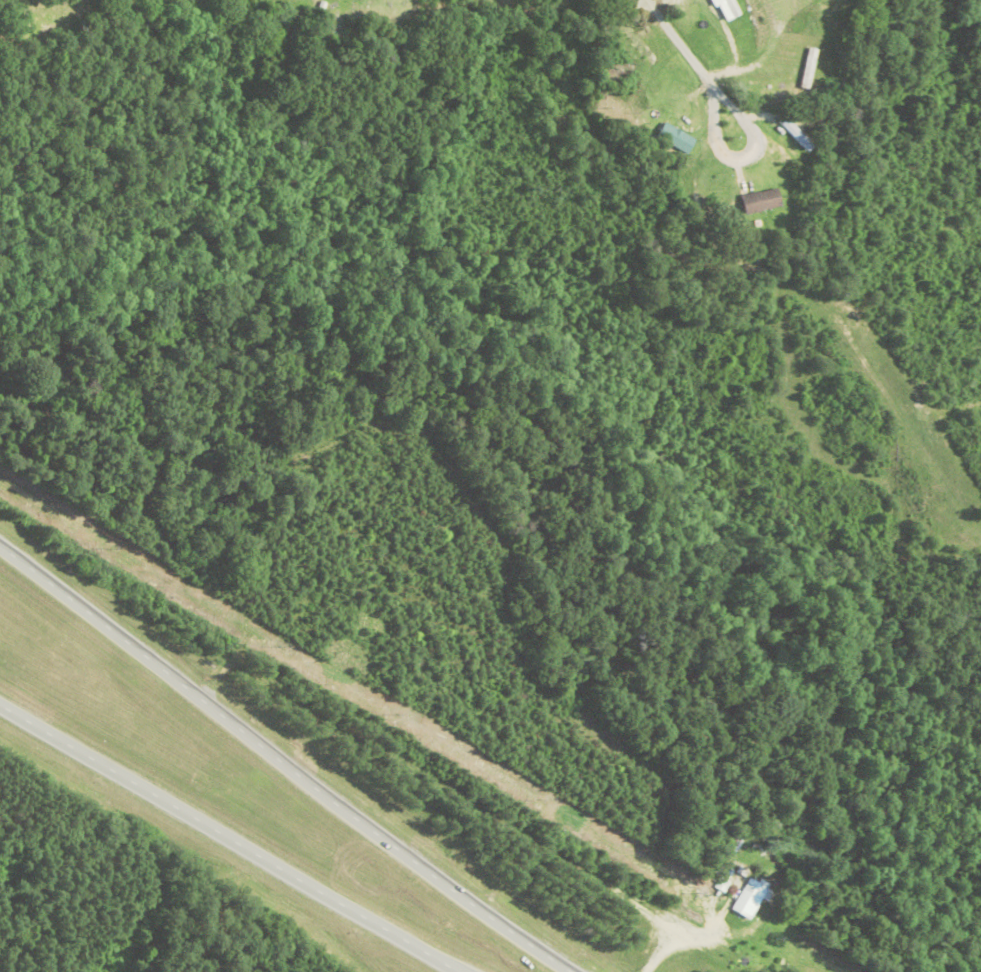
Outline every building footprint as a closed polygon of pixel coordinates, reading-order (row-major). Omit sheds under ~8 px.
[(820,51),(811,48),(800,87),(810,90),(820,51)] [(742,196),(746,215),(784,207),(780,188),(742,196)] [(743,888),(732,911),(754,921),(770,887),(739,872),(733,884),(743,888)]
